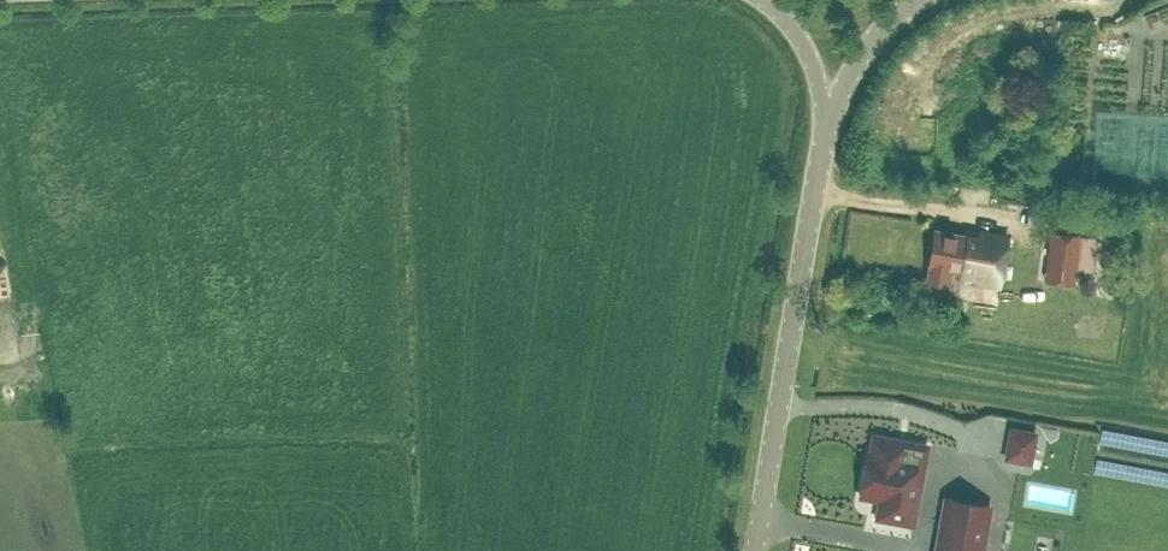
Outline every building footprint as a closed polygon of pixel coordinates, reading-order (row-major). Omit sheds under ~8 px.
[(928,266),(925,281),(947,284),(949,271),(956,272),(955,277),(998,285),(1007,235),(960,227),(958,234),(934,229),(927,266),(928,266)] [(1080,235),(1050,231),(1046,265),(1075,269),(1080,235)] [(1008,444),(1032,449),(1035,433),(1011,428),(1008,444)] [(898,440),(874,436),(870,454),(869,454),(861,496),(887,500),(883,518),(912,524),(926,445),(904,441),(898,440)] [(941,550),(980,550),(988,505),(950,498),(941,550)]
